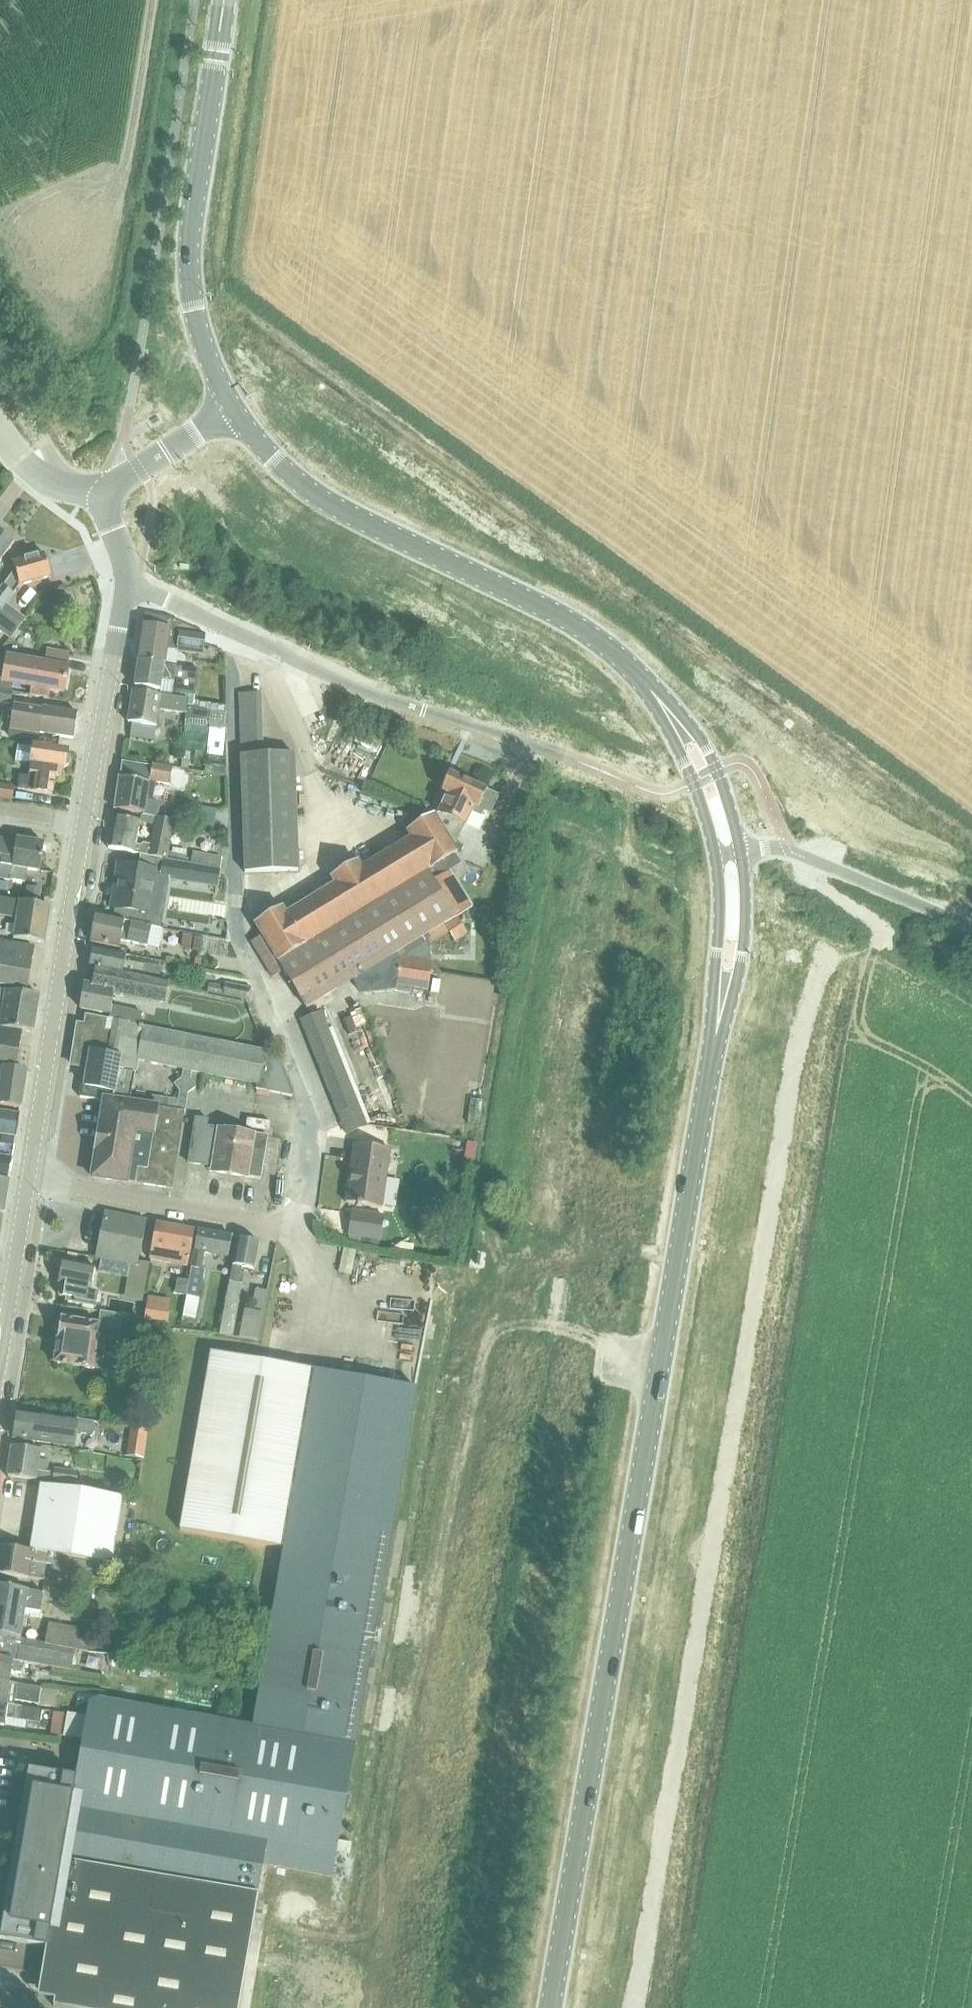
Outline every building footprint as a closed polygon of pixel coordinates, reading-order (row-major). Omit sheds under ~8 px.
[(15,543),(8,538),(9,534),(3,530),(0,531),(0,564),(15,543)] [(12,640),(27,620),(6,605),(21,586),(51,578),(45,555),(13,563),(15,571),(2,589),(0,588),(0,631),(12,640)] [(52,604),(67,611),(72,599),(57,593),(52,604)] [(145,615),(138,662),(164,665),(167,645),(177,646),(176,651),(202,655),(205,635),(171,619),(145,615)] [(10,692),(11,683),(32,687),(31,696),(47,698),(49,691),(63,693),(70,655),(47,651),(45,665),(37,664),(6,658),(5,666),(3,679),(0,678),(0,690),(10,692)] [(164,665),(138,662),(134,687),(160,691),(162,681),(172,682),(171,692),(193,696),(197,670),(164,665)] [(10,704),(12,692),(10,692),(0,690),(0,702),(10,704)] [(132,692),(128,723),(133,724),(130,738),(154,740),(156,727),(158,709),(185,713),(186,700),(132,692)] [(261,694),(239,694),(245,873),(297,871),(294,754),(262,755),(261,694)] [(185,713),(184,719),(208,723),(210,710),(188,706),(189,701),(186,700),(185,713)] [(10,729),(8,736),(38,740),(39,734),(73,739),(77,713),(41,707),(40,711),(13,707),(10,729)] [(17,745),(15,762),(31,764),(29,773),(28,773),(27,778),(20,776),(18,789),(52,794),(55,778),(57,778),(58,770),(64,770),(64,767),(68,765),(69,758),(66,755),(66,752),(34,747),(33,748),(17,745)] [(371,771),(380,756),(369,749),(360,764),(371,771)] [(122,764),(114,812),(116,812),(157,819),(159,804),(151,802),(154,783),(169,786),(170,779),(172,768),(151,765),(151,769),(122,764)] [(437,814),(432,817),(452,850),(463,826),(464,827),(470,812),(479,817),(482,811),(488,814),(496,797),(483,792),(484,790),(449,775),(441,793),(446,795),(437,814)] [(13,788),(0,786),(0,798),(11,799),(13,788)] [(108,850),(139,856),(165,862),(173,822),(172,822),(116,812),(108,850)] [(283,972),(306,1009),(352,981),(359,977),(367,972),(394,955),(428,935),(443,926),(454,919),(425,873),(455,855),(452,850),(432,817),(406,833),(410,840),(361,869),(357,862),(330,879),(334,886),(285,915),(281,908),(254,924),(261,936),(250,942),(272,978),(283,972)] [(0,866),(0,878),(9,879),(25,882),(27,870),(40,872),(44,844),(16,839),(16,844),(4,842),(0,866)] [(221,858),(193,853),(191,866),(219,870),(221,858)] [(120,866),(112,908),(116,909),(114,919),(136,924),(144,925),(146,914),(149,897),(152,898),(156,876),(177,880),(177,881),(216,888),(219,871),(165,862),(139,856),(137,869),(120,866)] [(27,886),(26,894),(41,896),(42,888),(27,886)] [(9,916),(9,918),(17,919),(14,938),(44,943),(49,906),(0,898),(0,914),(9,916)] [(95,916),(91,943),(119,948),(121,941),(147,947),(148,942),(151,927),(144,925),(136,924),(114,919),(95,916)] [(455,941),(466,934),(457,919),(446,926),(455,941)] [(443,926),(428,935),(433,943),(448,934),(443,926)] [(183,947),(191,948),(192,937),(184,935),(183,947)] [(27,990),(34,948),(0,942),(0,986),(27,990)] [(89,958),(88,965),(90,967),(89,970),(96,971),(122,975),(142,980),(145,964),(125,960),(126,955),(93,949),(92,956),(89,958)] [(359,977),(352,981),(359,994),(394,991),(396,981),(399,963),(394,955),(367,972),(359,977)] [(396,981),(394,991),(409,994),(410,989),(426,991),(431,964),(400,959),(399,963),(396,981)] [(85,986),(81,1010),(111,1016),(110,1021),(140,1027),(143,1014),(112,1008),(114,996),(165,1006),(168,987),(96,973),(93,987),(85,986)] [(210,983),(208,992),(224,996),(226,987),(210,983)] [(248,1001),(250,990),(226,985),(226,987),(224,996),(248,1001)] [(21,1031),(33,1033),(39,996),(0,989),(0,1005),(3,1005),(0,1025),(0,1028),(21,1031)] [(325,1025),(321,1014),(300,1022),(305,1034),(325,1025)] [(198,1072),(257,1084),(256,1090),(292,1097),(276,1054),(166,1032),(140,1027),(110,1021),(88,1017),(86,1027),(78,1026),(72,1066),(88,1068),(85,1086),(83,1086),(81,1098),(105,1102),(93,1178),(172,1189),(184,1112),(185,1112),(186,1102),(188,1095),(196,1089),(191,1081),(192,1071),(198,1072)] [(330,1037),(327,1029),(325,1025),(305,1034),(306,1037),(309,1045),(330,1037)] [(0,1028),(0,1063),(15,1065),(21,1031),(0,1028)] [(335,1048),(333,1045),(330,1037),(309,1045),(312,1053),(314,1057),(335,1048)] [(339,1060),(335,1048),(314,1057),(318,1068),(339,1060)] [(339,1060),(318,1068),(323,1080),(344,1071),(339,1060)] [(21,1109),(27,1072),(4,1068),(0,1067),(0,1106),(21,1109)] [(348,1083),(345,1075),(344,1071),(323,1080),(325,1084),(328,1091),(348,1083)] [(353,1095),(351,1091),(348,1083),(328,1091),(331,1099),(332,1103),(353,1095)] [(358,1106),(353,1095),(332,1103),(337,1114),(358,1106)] [(481,1120),(486,1100),(476,1097),(471,1118),(481,1120)] [(366,1126),(358,1106),(337,1114),(345,1135),(366,1126)] [(1,1135),(0,1142),(0,1144),(14,1146),(16,1138),(19,1115),(0,1112),(0,1135),(1,1135)] [(212,1172),(246,1178),(261,1180),(268,1137),(208,1127),(209,1121),(197,1119),(189,1164),(213,1168),(212,1172)] [(8,1181),(9,1173),(14,1146),(0,1144),(0,1180),(8,1181)] [(390,1150),(354,1145),(346,1204),(382,1209),(390,1150)] [(0,1180),(0,1212),(3,1213),(8,1181),(0,1180)] [(352,1212),(348,1237),(379,1242),(383,1216),(352,1212)] [(114,1241),(119,1217),(105,1214),(100,1239),(114,1241)] [(128,1244),(133,1219),(119,1217),(114,1241),(128,1244)] [(147,1222),(133,1219),(128,1244),(142,1247),(147,1222)] [(150,1260),(186,1267),(193,1231),(157,1224),(150,1260)] [(231,1238),(198,1232),(185,1296),(199,1298),(204,1270),(199,1269),(203,1252),(228,1257),(231,1238)] [(114,1241),(100,1239),(96,1258),(102,1259),(116,1261),(133,1265),(139,1266),(139,1263),(142,1247),(128,1244),(114,1241)] [(241,1267),(253,1270),(258,1243),(237,1239),(219,1336),(232,1337),(243,1276),(239,1276),(241,1267)] [(343,1274),(354,1277),(359,1253),(348,1250),(343,1274)] [(102,1259),(99,1272),(113,1275),(116,1261),(102,1259)] [(95,1268),(63,1262),(59,1284),(61,1284),(59,1297),(65,1298),(65,1303),(95,1308),(98,1294),(90,1293),(95,1268)] [(149,1265),(139,1263),(139,1266),(133,1265),(129,1289),(145,1291),(149,1265)] [(257,1340),(267,1292),(256,1290),(251,1311),(244,1310),(238,1338),(257,1340)] [(144,1318),(167,1321),(171,1297),(147,1294),(144,1318)] [(61,1319),(54,1363),(101,1370),(106,1339),(118,1341),(122,1316),(100,1312),(98,1324),(61,1319)] [(76,1778),(28,1770),(0,1934),(0,1939),(46,1947),(41,1974),(58,1977),(53,2006),(63,2007),(238,2007),(263,1863),(333,1875),(337,1852),(348,1854),(350,1844),(339,1842),(417,1391),(211,1355),(180,1532),(282,1550),(252,1727),(96,1700),(89,1703),(76,1778)] [(15,1414),(12,1437),(53,1443),(53,1439),(74,1443),(75,1433),(77,1433),(91,1435),(93,1422),(79,1420),(77,1419),(41,1414),(41,1418),(16,1414),(15,1414)] [(146,1430),(130,1428),(127,1454),(143,1456),(146,1430)] [(10,1445),(6,1476),(78,1487),(75,1472),(54,1469),(54,1472),(49,1471),(49,1473),(46,1472),(48,1461),(38,1460),(40,1449),(10,1445)] [(40,1486),(30,1553),(30,1554),(110,1565),(120,1497),(40,1486)] [(30,1553),(0,1548),(0,1574),(43,1580),(45,1564),(54,1566),(53,1571),(107,1580),(110,1565),(30,1554),(30,1553)] [(21,1639),(26,1610),(40,1612),(43,1594),(0,1586),(0,1635),(21,1639)] [(91,1630),(48,1623),(45,1645),(87,1652),(91,1630)] [(0,1635),(0,1659),(50,1668),(71,1671),(74,1652),(20,1642),(21,1639),(0,1635)] [(9,1683),(11,1667),(12,1667),(15,1673),(23,1674),(25,1663),(0,1659),(0,1681),(9,1683)] [(181,1679),(180,1701),(212,1702),(213,1680),(181,1679)] [(7,1707),(8,1705),(15,1706),(15,1702),(38,1705),(41,1688),(9,1683),(0,1681),(0,1705),(7,1707)] [(5,1726),(6,1718),(19,1720),(30,1722),(40,1723),(42,1710),(32,1709),(21,1707),(15,1706),(8,1705),(7,1707),(0,1705),(0,1725),(5,1726)] [(53,1725),(52,1732),(63,1733),(64,1727),(53,1725)]
